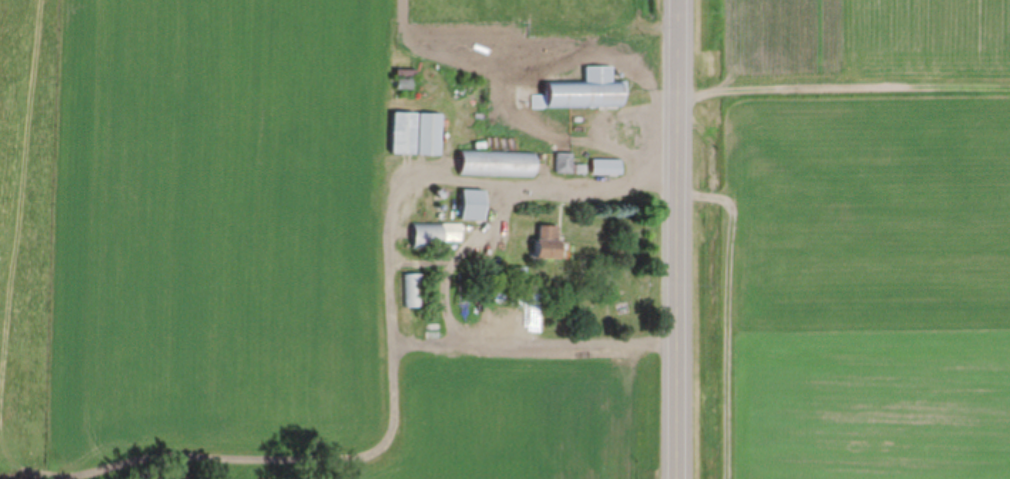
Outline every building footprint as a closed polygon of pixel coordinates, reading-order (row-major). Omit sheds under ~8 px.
[(533,106),(625,106),(626,80),(613,80),(613,65),(585,65),(585,80),(549,80),(549,94),(533,94),(533,106)] [(418,152),(418,111),(396,111),(396,152),(418,152)] [(442,112),(420,112),(420,153),(442,153),(442,112)] [(462,173),(536,175),(537,151),(463,148),(462,173)] [(574,151),(557,151),(557,172),(587,172),(587,164),(574,164),(574,151)] [(623,160),(593,160),(593,173),(623,173),(623,160)] [(462,188),(462,219),(486,219),(486,188),(462,188)] [(415,244),(462,244),(462,222),(415,222),(415,244)] [(538,258),(561,258),(561,225),(538,225),(538,258)] [(424,306),(424,272),(407,272),(407,306),(424,306)] [(574,303),(574,314),(590,314),(590,303),(574,303)]
